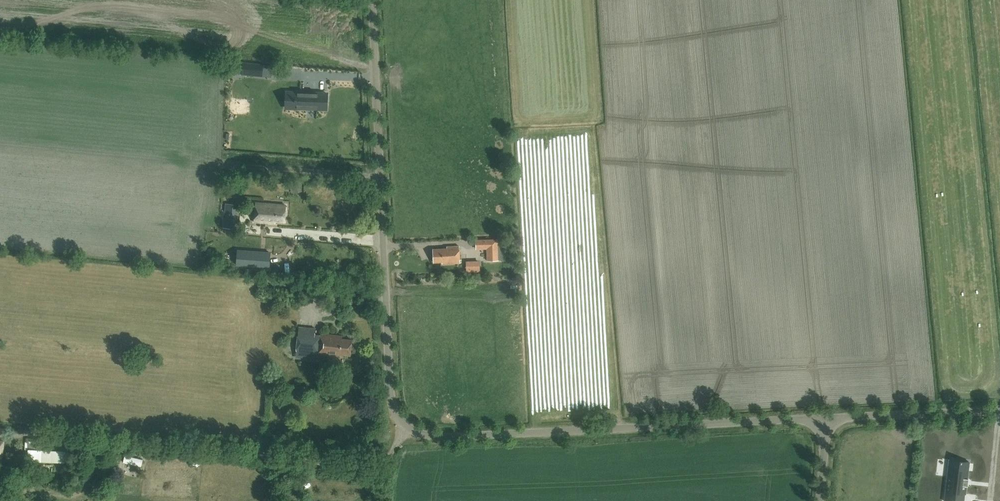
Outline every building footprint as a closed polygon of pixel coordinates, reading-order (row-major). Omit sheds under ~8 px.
[(263,64),(243,62),(242,74),(262,76),(263,64)] [(287,94),(285,110),(317,113),(318,97),(287,94)] [(226,203),(223,227),(235,228),(237,204),(226,203)] [(275,222),(285,223),(286,205),(256,203),(254,222),(275,224),(275,222)] [(498,259),(498,238),(476,239),(476,248),(487,248),(487,260),(498,259)] [(459,246),(446,247),(446,248),(433,249),(434,263),(442,262),(442,264),(460,263),(459,246)] [(238,250),(237,265),(269,267),(270,253),(238,250)] [(350,356),(352,339),(342,338),(342,336),(321,334),(320,338),(314,337),(315,329),(299,327),(296,356),(318,359),(318,355),(333,356),(334,354),(350,356)] [(124,461),(143,466),(145,457),(126,452),(124,461)] [(963,493),(965,494),(966,486),(968,486),(968,478),(967,478),(969,461),(954,460),(952,477),(948,476),(945,500),(962,500),(963,493)]
